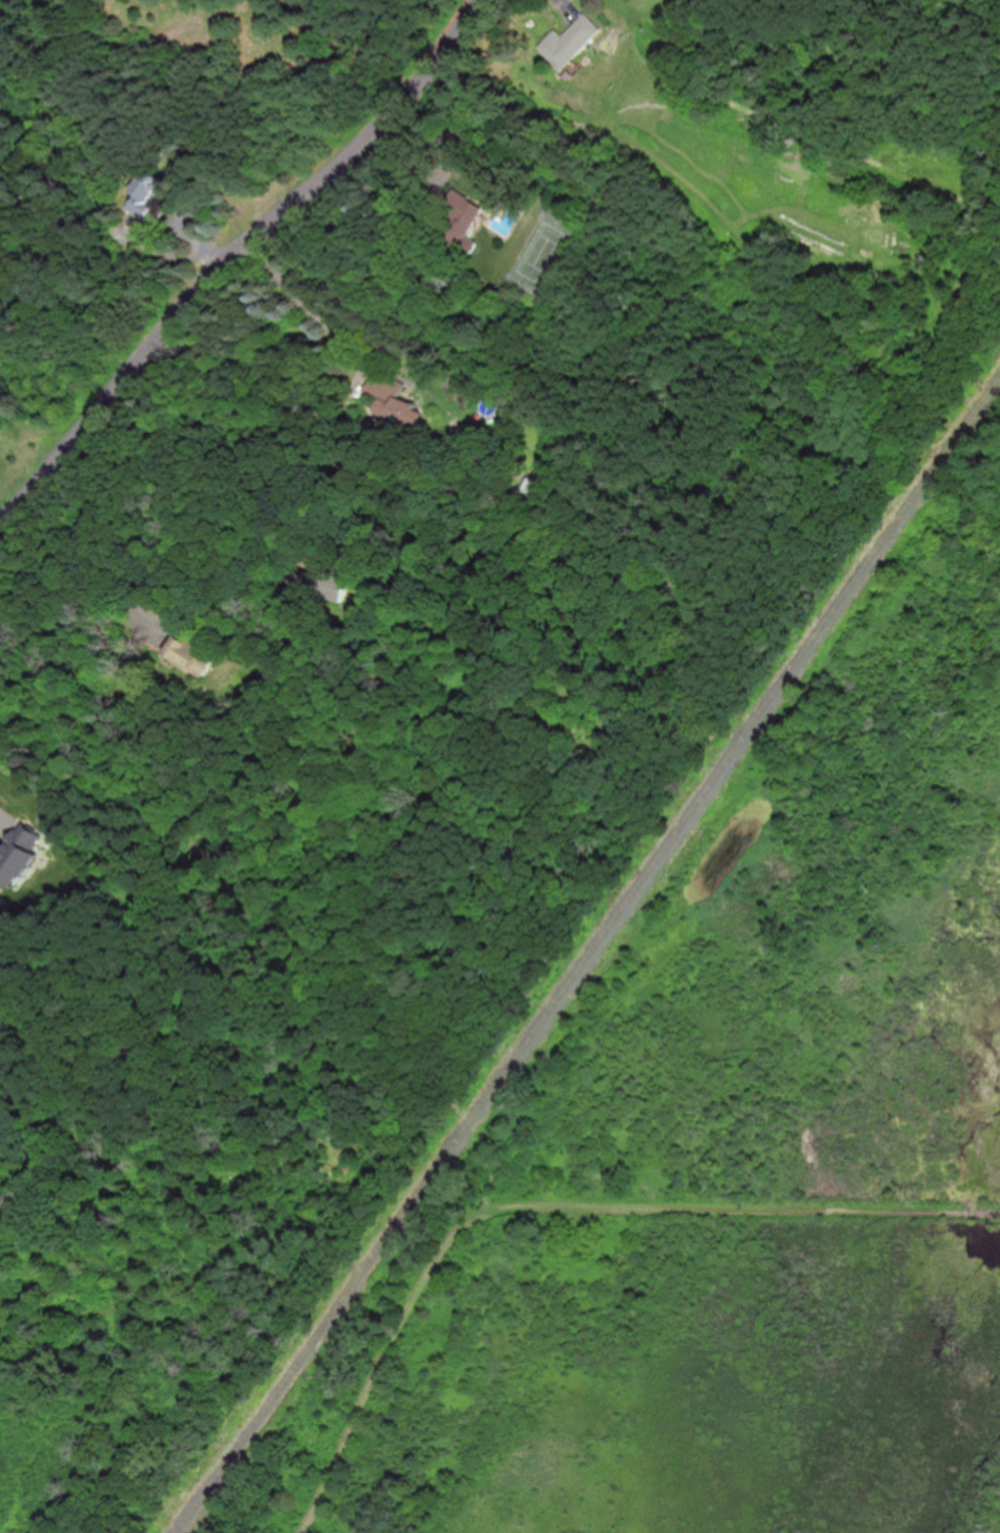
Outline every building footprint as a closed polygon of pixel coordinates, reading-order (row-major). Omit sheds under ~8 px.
[(563,69),(603,27),(587,12),(564,36),(556,28),(539,46),(563,69)] [(141,192),(131,206),(146,216),(170,181),(149,166),(134,188),(141,192)] [(485,204),(453,187),(440,213),(450,218),(441,235),(473,252),(479,239),(470,234),(485,204)] [(366,389),(383,397),(377,410),(418,429),(428,408),(402,396),(408,384),(376,368),(366,389)] [(342,601),(356,570),(333,560),(319,591),(342,601)] [(214,643),(205,638),(201,645),(181,634),(170,654),(209,676),(220,657),(209,651),(214,643)]
